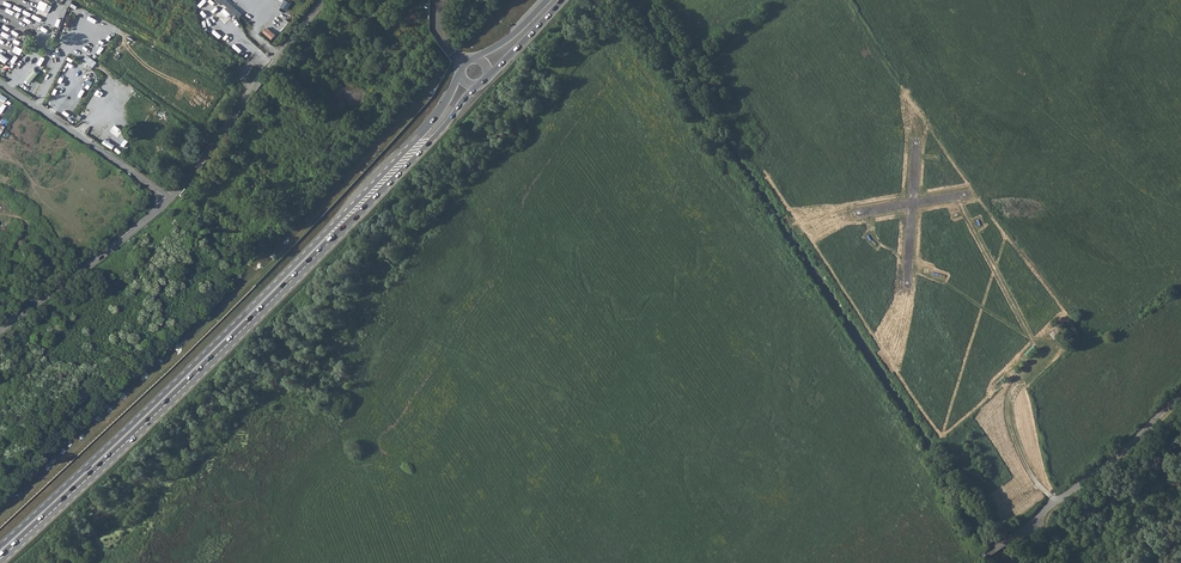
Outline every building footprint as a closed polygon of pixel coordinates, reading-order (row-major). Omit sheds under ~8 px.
[(54,5),(44,0),(42,0),(39,6),(50,13),(54,5)] [(231,19),(236,15),(239,18),(243,14),(230,0),(219,0),(226,7),(223,10),(231,19)] [(287,10),(292,3),(288,0),(286,0),(281,6),(287,10)] [(66,25),(73,27),(76,16),(69,14),(66,25)] [(27,28),(24,34),(31,37),(34,32),(27,28)] [(15,50),(21,54),(24,49),(18,45),(15,50)] [(36,66),(43,55),(39,52),(32,63),(36,66)] [(88,54),(84,61),(96,68),(100,62),(88,54)] [(78,65),(73,72),(83,78),(87,70),(78,65)] [(136,103),(143,94),(139,91),(132,101),(136,103)] [(145,97),(139,104),(147,110),(153,104),(145,97)] [(106,135),(117,141),(124,129),(113,123),(106,135)]
